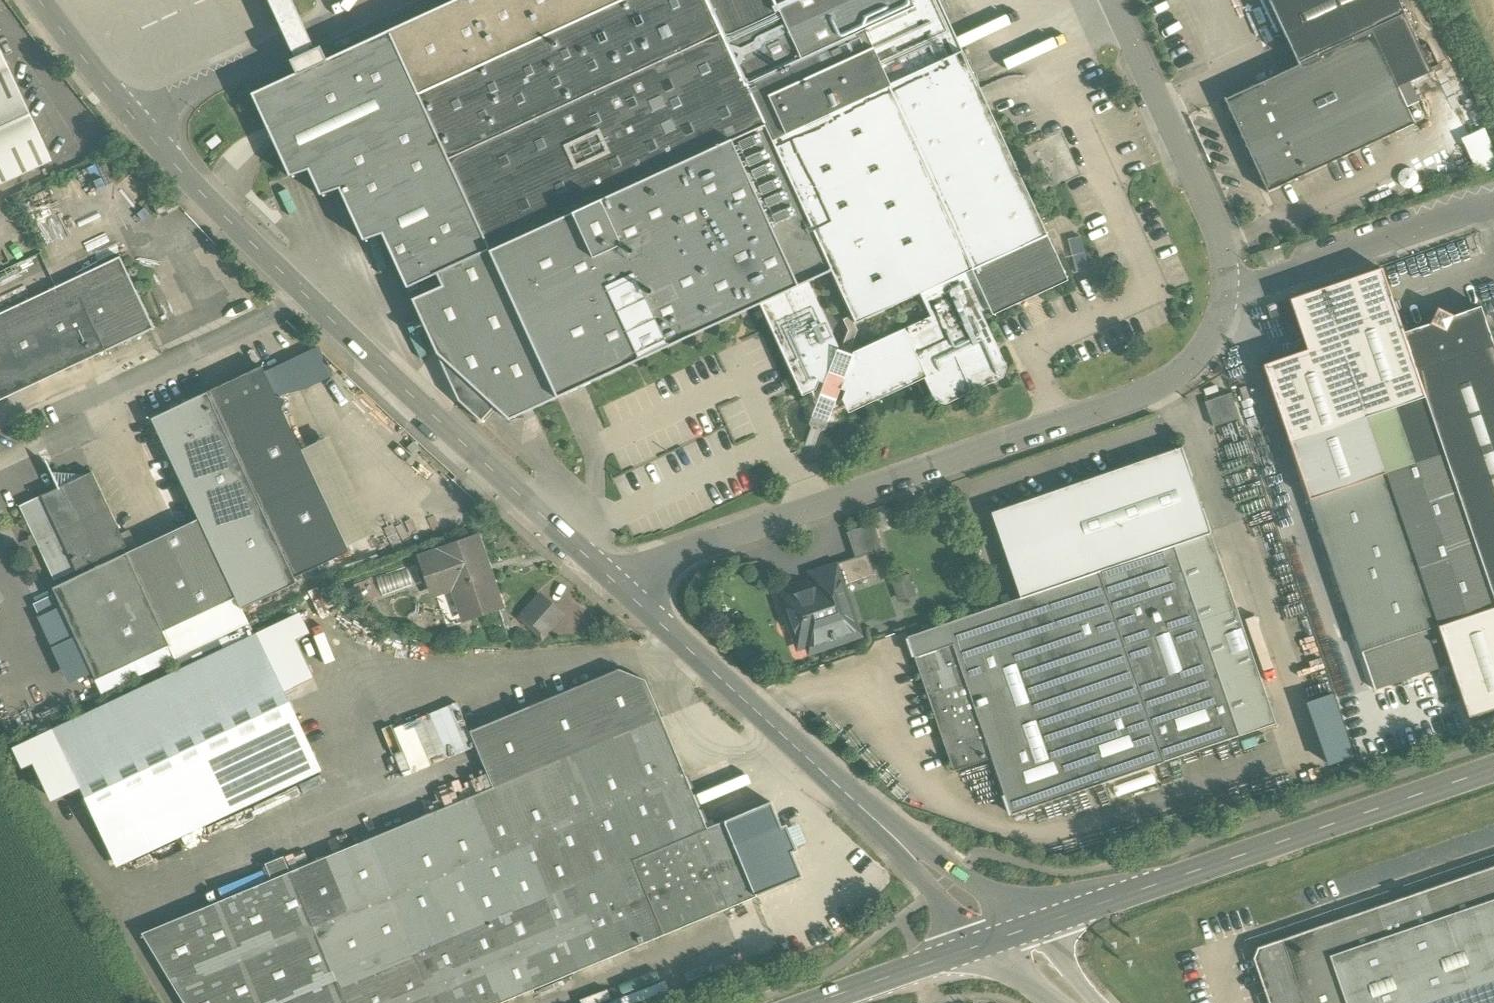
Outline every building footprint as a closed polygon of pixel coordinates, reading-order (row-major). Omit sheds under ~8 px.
[(295,59),(313,51),(289,0),(267,0),(295,59)] [(387,32),(416,95),(623,0),(457,0),(387,32)] [(416,95),(488,251),(764,125),(819,99),(801,59),(776,5),(774,0),(623,0),(416,95)] [(801,59),(819,99),(764,125),(831,272),(852,316),(855,322),(855,324),(920,294),(931,317),(853,353),(852,355),(848,354),(841,351),(837,350),(838,348),(808,282),(760,305),(802,396),(809,393),(815,407),(812,417),(828,423),(831,413),(845,407),(848,413),(925,379),(935,401),(946,405),(1003,378),(1007,368),(981,312),(989,308),(993,316),(1068,281),(940,4),(938,0),(931,0),(914,8),(801,59)] [(776,5),(801,59),(914,8),(910,0),(787,0),(776,5)] [(1299,66),(1371,32),(1370,30),(1404,14),(1397,0),(1268,0),(1299,66)] [(1404,14),(1370,30),(1371,32),(1372,32),(1397,88),(1409,83),(1431,73),(1404,14)] [(416,95),(387,32),(325,60),(319,48),(313,51),(295,59),(290,62),(295,74),(251,95),(289,177),(308,171),(320,196),(339,189),(363,241),(382,235),(407,289),(436,275),(488,251),(416,95)] [(1299,66),(1226,100),(1225,98),(1224,99),(1268,194),(1269,194),(1268,192),(1414,124),(1406,107),(1397,88),(1372,32),(1371,32),(1299,66)] [(9,70),(0,50),(0,74),(9,70)] [(52,161),(9,70),(0,74),(0,185),(52,161)] [(1418,102),(1409,83),(1397,88),(1406,107),(1418,102)] [(488,251),(436,275),(442,287),(412,300),(458,401),(481,422),(495,407),(509,420),(760,305),(808,282),(831,272),(764,125),(488,251)] [(162,199),(153,203),(159,216),(168,211),(162,199)] [(154,328),(120,257),(0,314),(0,401),(154,328)] [(1308,352),(1262,368),(1288,444),(1425,397),(1403,333),(1381,270),(1291,301),(1308,352)] [(1277,303),(1266,306),(1271,319),(1281,316),(1277,303)] [(1480,307),(1453,316),(1437,309),(1430,324),(1403,333),(1425,397),(1444,453),(1493,598),(1493,348),(1480,307)] [(852,316),(843,320),(848,331),(841,351),(848,354),(857,330),(853,323),(855,322),(852,316)] [(285,400),(276,397),(262,367),(207,393),(294,578),(349,552),(282,410),(285,400)] [(294,578),(207,393),(151,419),(199,520),(241,610),(242,609),(297,583),(294,578)] [(1231,393),(1205,403),(1214,427),(1240,418),(1231,393)] [(1288,444),(1362,653),(1439,627),(1440,626),(1441,628),(1444,627),(1443,625),(1493,608),(1493,598),(1444,453),(1425,397),(1288,444)] [(1181,448),(992,513),(1021,598),(1098,572),(1174,546),(1210,533),(1181,448)] [(92,472),(20,506),(55,581),(93,563),(124,548),(127,547),(92,472)] [(199,520),(126,554),(169,646),(175,658),(249,624),(242,609),(241,610),(199,520)] [(875,524),(848,533),(856,558),(868,554),(868,556),(883,551),(875,524)] [(1210,533),(1174,546),(1239,736),(1276,724),(1210,533)] [(476,541),(424,559),(432,582),(451,576),(465,616),(498,605),(476,541)] [(1174,546),(1098,572),(1164,762),(1239,736),(1174,546)] [(124,548),(93,563),(95,568),(126,554),(124,548)] [(95,568),(53,588),(96,680),(169,646),(126,554),(95,568)] [(856,558),(834,565),(834,568),(836,567),(843,588),(875,577),(868,556),(868,554),(856,558)] [(843,588),(836,567),(834,568),(812,575),(815,584),(783,595),(798,641),(813,636),(815,644),(854,630),(856,636),(858,635),(843,588)] [(1021,598),(908,637),(954,771),(992,758),(1011,815),(1164,762),(1098,572),(1021,598)] [(908,578),(894,582),(900,599),(914,595),(908,578)] [(541,597),(525,615),(545,633),(561,615),(541,597)] [(1443,625),(1444,627),(1441,628),(1440,626),(1439,627),(1452,664),(1451,664),(1469,717),(1493,709),(1493,608),(1443,625)] [(1439,627),(1362,653),(1375,690),(1403,680),(1405,686),(1413,684),(1411,677),(1451,664),(1452,664),(1439,627)] [(67,738),(120,852),(308,766),(255,652),(67,738)] [(470,732),(493,788),(142,934),(184,1002),(501,1002),(757,897),(756,894),(726,823),(725,821),(707,829),(645,681),(618,670),(470,732)] [(1308,701),(1325,765),(1352,758),(1335,694),(1308,701)] [(798,829),(755,811),(741,817),(740,815),(729,820),(730,822),(726,823),(756,894),(759,893),(760,895),(771,890),(771,888),(785,882),(803,839),(799,829),(798,829)] [(1282,941),(1304,1002),(1493,1002),(1493,868),(1282,941)] [(1282,941),(1258,949),(1254,959),(1270,1002),(1304,1002),(1282,941)]
